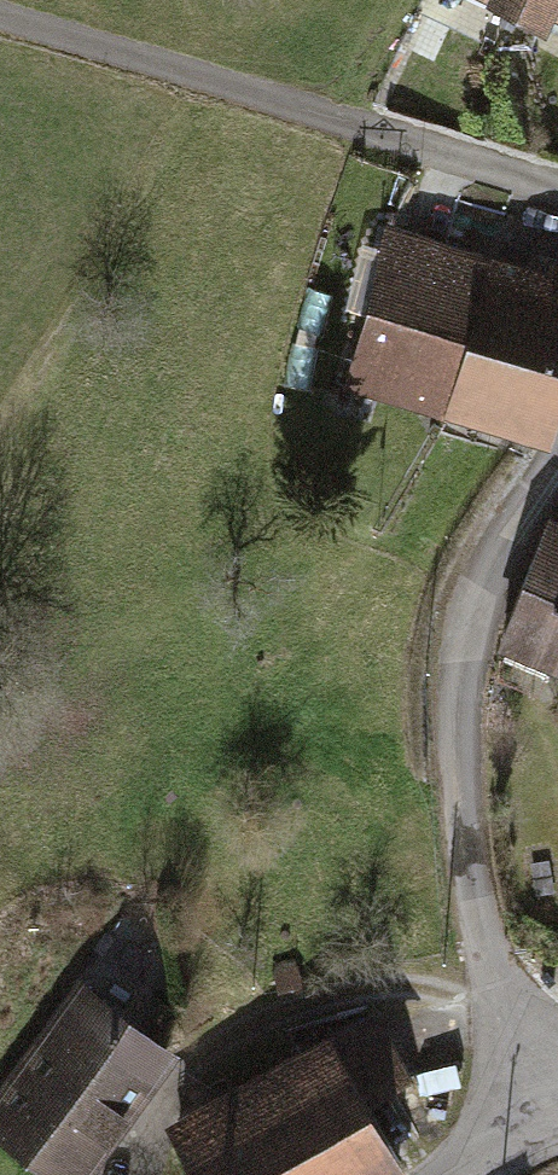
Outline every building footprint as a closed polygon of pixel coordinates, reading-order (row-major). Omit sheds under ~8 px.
[(545,15),(552,0),(513,0),(545,15)] [(557,373),(557,264),(393,221),(350,381),(542,432),(557,373)] [(551,521),(502,635),(557,659),(557,524),(551,521)] [(173,1042),(80,975),(0,1088),(0,1136),(55,1174),(77,1174),(173,1042)] [(402,1162),(361,1090),(408,1064),(377,1010),(178,1122),(208,1174),(380,1174),(402,1162)]
